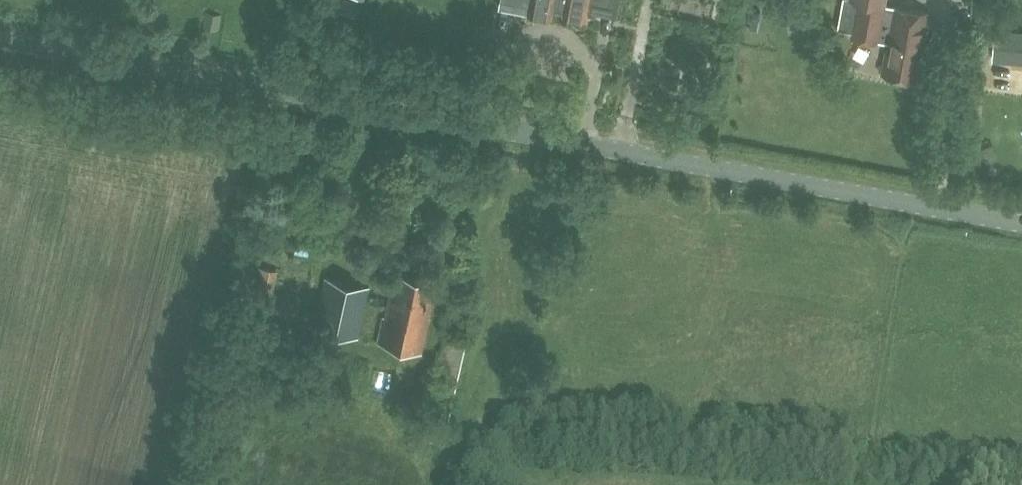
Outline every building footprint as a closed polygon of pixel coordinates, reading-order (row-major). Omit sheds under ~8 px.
[(529,11),(551,15),(552,8),(558,9),(560,0),(531,0),(529,11)] [(558,9),(566,11),(566,14),(586,17),(588,3),(603,5),(604,0),(560,0),(558,9)] [(859,0),(858,6),(853,36),(888,43),(888,46),(883,73),(914,79),(927,12),(888,4),(885,4),(886,0),(857,0),(859,0)] [(204,9),(201,26),(218,30),(222,13),(204,9)] [(760,11),(753,9),(749,29),(757,30),(760,11)] [(279,270),(254,265),(245,312),(269,317),(279,270)] [(436,281),(395,272),(380,341),(421,350),(436,281)] [(369,286),(325,277),(314,327),(358,337),(369,286)] [(467,337),(447,333),(437,384),(455,389),(467,337)]
